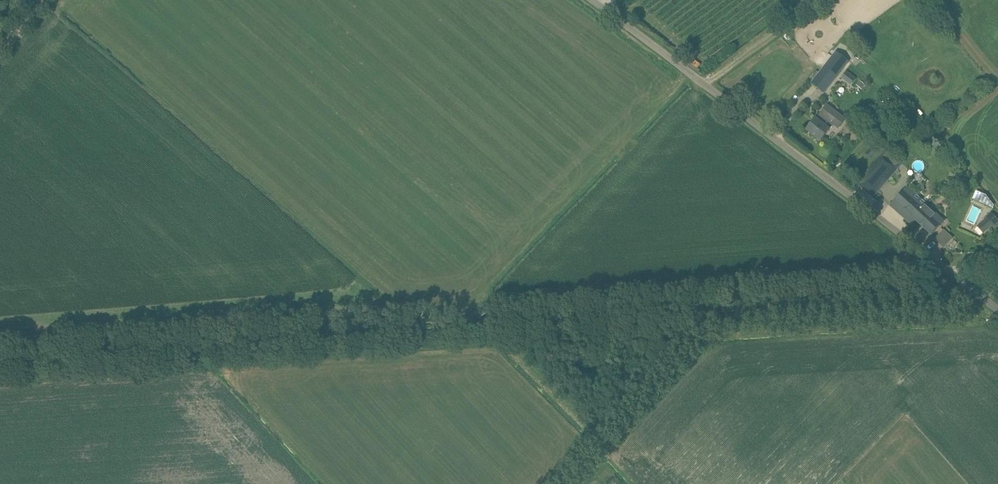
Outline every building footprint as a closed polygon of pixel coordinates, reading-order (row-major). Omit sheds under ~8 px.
[(824,93),(849,61),(836,51),(812,83),(824,93)] [(846,71),(840,78),(850,85),(855,78),(846,71)] [(816,119),(807,130),(821,141),(834,124),(839,128),(845,120),(827,105),(816,119)] [(877,141),(866,153),(871,158),(882,146),(877,141)] [(873,198),(898,169),(881,154),(856,182),(873,198)] [(918,213),(926,204),(907,187),(890,205),(908,221),(916,212),(918,213)] [(976,192),(973,199),(993,208),(994,206),(991,204),(992,203),(988,201),(989,199),(986,198),(986,196),(976,192)] [(944,220),(926,204),(918,213),(916,212),(908,221),(911,224),(915,219),(931,234),(944,220)] [(992,223),(997,220),(991,212),(986,216),(992,223)] [(944,248),(953,238),(943,229),(934,239),(944,248)]
